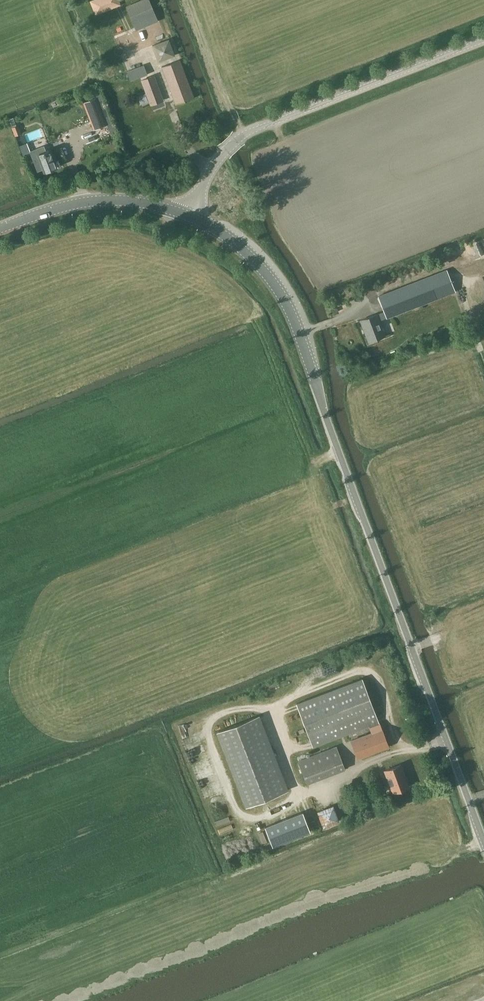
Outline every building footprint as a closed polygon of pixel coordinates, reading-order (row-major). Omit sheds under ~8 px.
[(90,0),(95,15),(121,5),(119,0),(91,0),(90,0)] [(159,21),(150,0),(142,0),(126,7),(136,31),(159,21)] [(169,38),(152,45),(158,61),(175,55),(169,38)] [(162,66),(176,104),(193,97),(179,60),(162,66)] [(131,80),(147,74),(144,64),(127,71),(131,80)] [(150,105),(163,100),(154,75),(140,80),(150,105)] [(97,97),(83,102),(93,130),(108,124),(97,97)] [(16,136),(21,134),(18,126),(13,128),(16,136)] [(27,140),(43,137),(41,128),(26,132),(27,140)] [(45,151),(41,140),(34,143),(44,171),(57,166),(50,149),(45,151)] [(386,318),(454,292),(456,291),(448,269),(378,297),(384,311),(378,314),(378,313),(361,320),(369,342),(386,335),(380,320),(386,318)] [(388,746),(362,678),(296,703),(313,747),(369,726),(372,733),(351,740),(358,757),(388,746)] [(217,731),(233,772),(246,806),(276,794),(288,789),(259,714),(248,720),(217,731)] [(307,783),(345,768),(337,746),(299,761),(307,783)] [(392,792),(409,786),(401,764),(384,770),(392,792)] [(331,805),(314,812),(321,828),(337,822),(331,805)]
